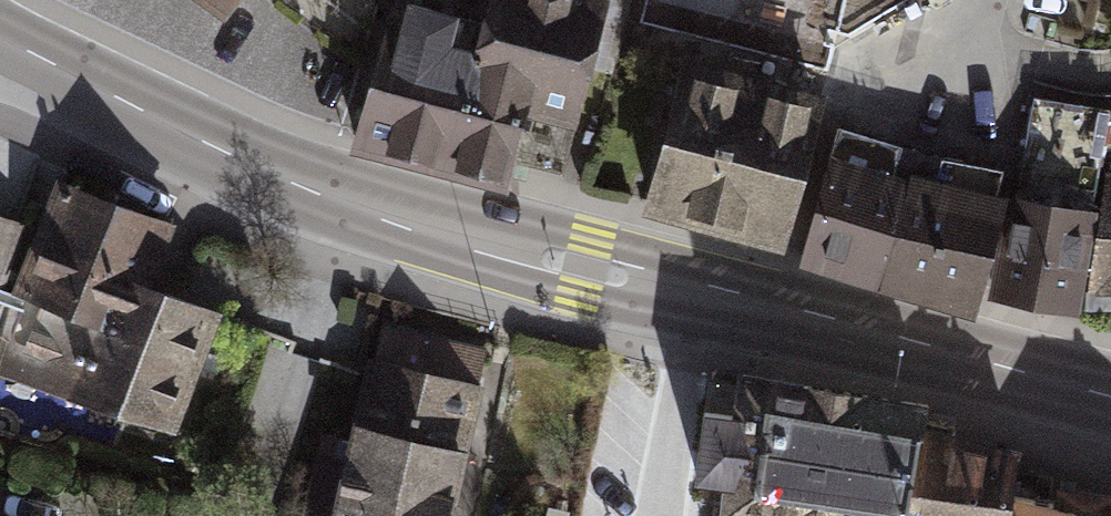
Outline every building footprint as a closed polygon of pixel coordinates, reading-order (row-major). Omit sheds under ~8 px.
[(225,20),(240,0),(198,0),(225,20)] [(394,1),(358,135),(509,175),(525,116),(581,131),(616,0),(487,0),(481,25),(394,1)] [(828,95),(680,57),(665,135),(646,199),(788,237),(808,173),(828,95)] [(1110,111),(1035,100),(992,290),(1083,307),(1110,111)] [(942,158),(840,127),(832,152),(807,241),(982,285),(1005,169),(942,158)] [(63,177),(0,332),(0,369),(173,438),(225,311),(149,280),(173,222),(63,177)] [(1086,312),(1110,312),(1110,183),(1086,312)] [(488,347),(379,321),(356,418),(466,443),(488,347)] [(735,415),(715,515),(995,515),(1004,467),(735,415)] [(356,418),(349,441),(325,435),(305,515),(449,515),(466,443),(356,418)] [(1022,499),(1019,515),(1110,515),(1110,509),(1022,499)]
